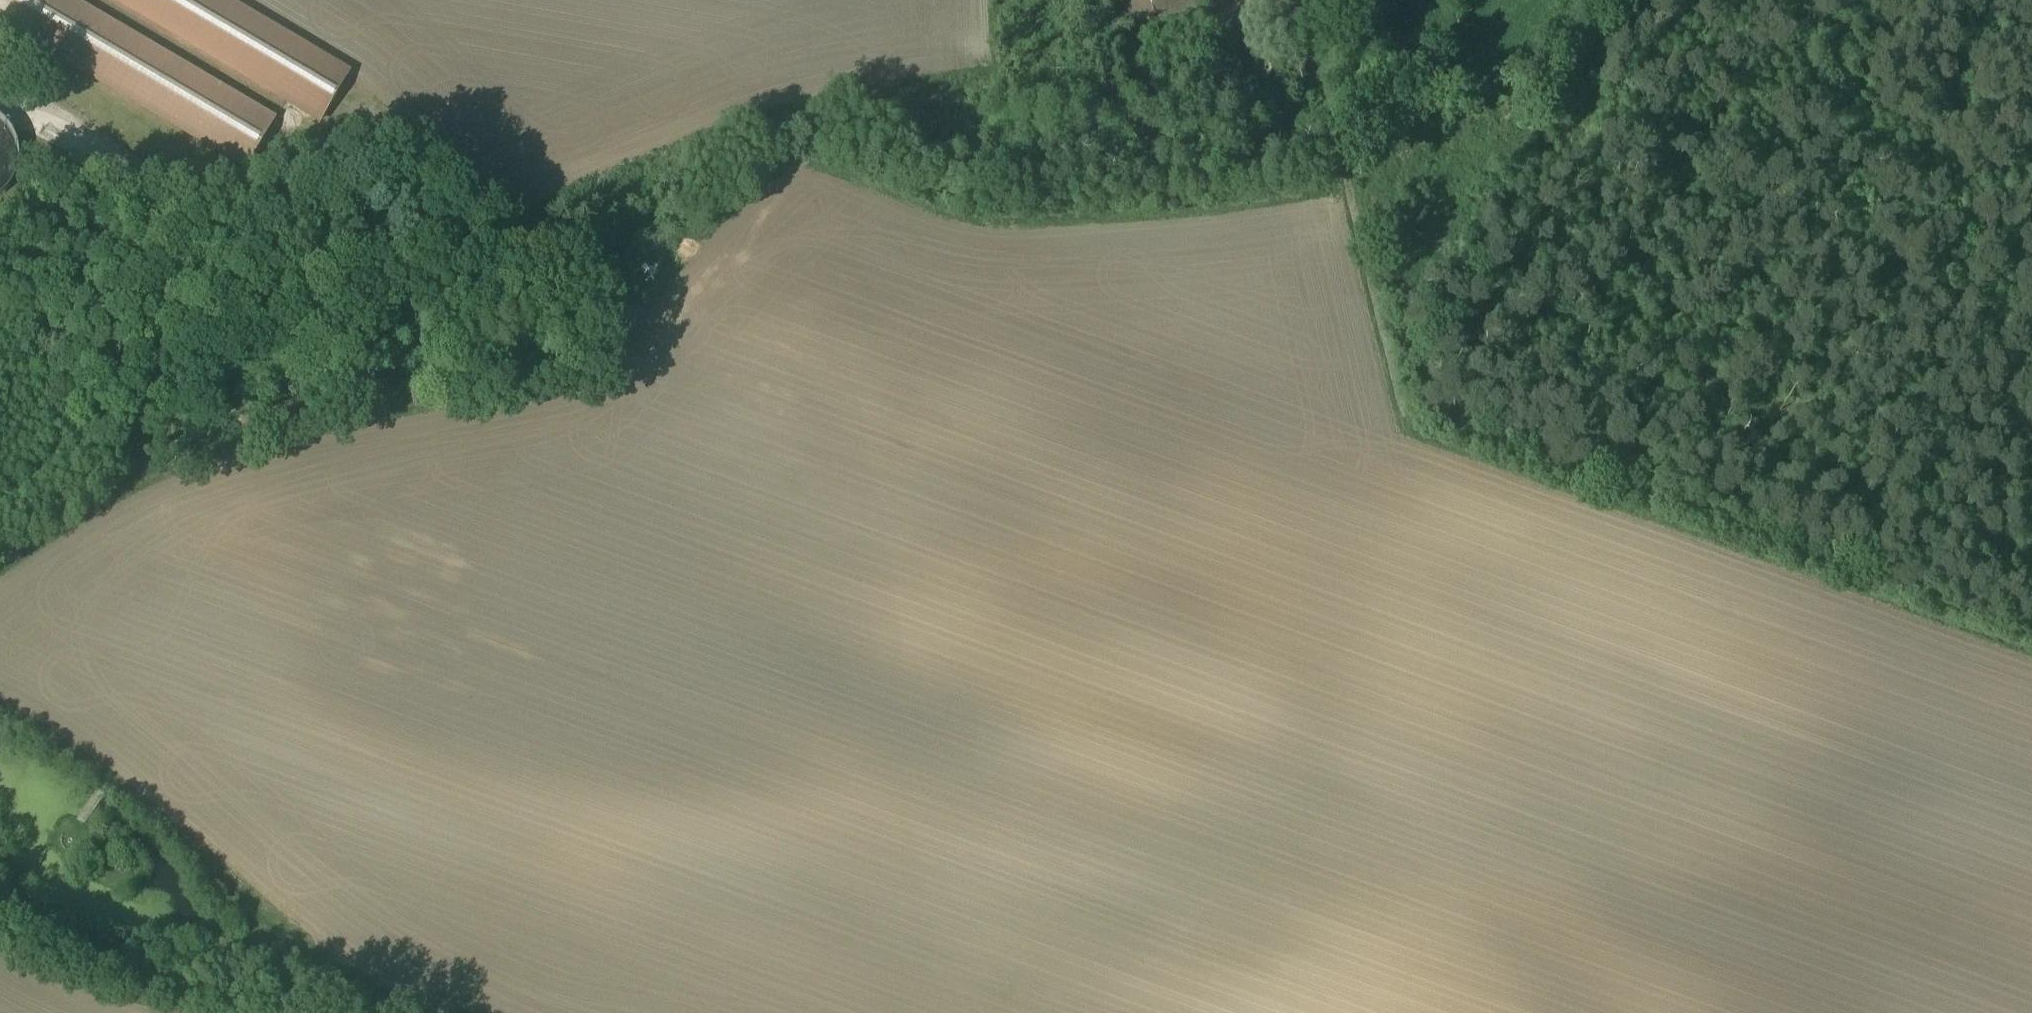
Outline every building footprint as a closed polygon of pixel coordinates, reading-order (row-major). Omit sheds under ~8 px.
[(65,0),(17,0),(2,26),(246,169),(273,122),(65,0)] [(220,0),(112,0),(320,122),(348,75),(220,0)] [(1156,19),(1230,0),(1151,0),(1156,19)] [(41,153),(38,138),(29,126),(16,117),(1,115),(0,115),(0,193),(3,193),(18,190),(30,181),(38,168),(41,153)]
